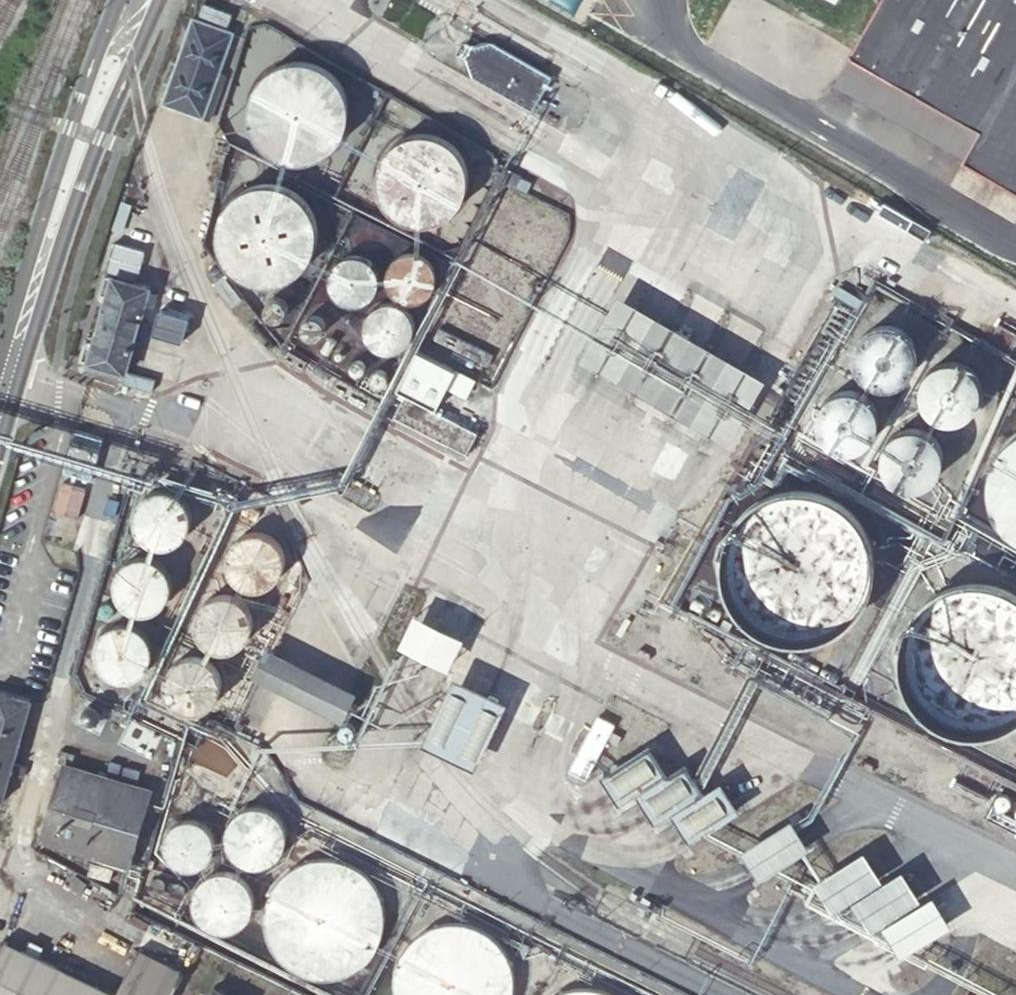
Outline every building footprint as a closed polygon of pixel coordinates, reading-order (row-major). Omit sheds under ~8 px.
[(854,53),(982,128),(966,158),(1015,187),(1015,0),(884,0),(854,53)] [(193,9),(162,103),(204,117),(219,71),(235,23),(193,9)] [(480,77),(531,105),(548,75),(490,44),(484,43),(479,44),(475,47),(472,51),(469,56),(470,62),(473,69),(480,77)] [(854,53),(837,84),(966,158),(982,128),(854,53)] [(298,61),(291,61),(284,63),(281,64),(275,67),(269,71),(264,76),(259,81),(255,87),(252,93),(250,100),(249,107),(249,114),(250,121),(252,128),(255,134),(259,140),(263,146),(268,150),(274,154),(280,157),(287,160),(294,161),(301,161),(308,160),(315,159),(321,156),(327,153),(333,148),(338,143),(342,138),(345,132),(348,125),(349,120),(349,115),(350,108),(349,101),(347,94),(344,86),(339,80),(335,75),(325,68),(319,65),(312,62),(305,61),(298,61)] [(224,73),(219,71),(204,117),(209,119),(224,73)] [(422,133),(412,134),(403,137),(395,142),(391,146),(386,151),(380,162),(378,174),(378,181),(380,193),(383,199),(386,204),(395,213),(400,217),(412,222),(424,223),(430,222),(442,219),(453,212),(461,202),(464,197),(467,188),(468,181),(468,175),(464,160),(458,149),(453,144),(446,139),(440,136),(428,133),(422,133)] [(238,190),(231,193),(225,198),(214,209),(209,216),(204,230),(203,238),(203,250),(205,258),(207,265),(211,272),(215,279),(221,284),(234,293),(241,296),(257,299),(265,299),(272,297),(280,295),(287,292),(294,287),(299,282),(305,276),(309,269),(312,262),(316,248),(315,235),(314,227),(311,220),(307,213),(303,206),(297,201),(291,196),(284,192),(269,187),(258,186),(250,187),(238,190)] [(398,255),(395,257),(394,258),(388,267),(386,273),(387,284),(389,290),(391,293),(399,299),(410,302),(418,301),(424,298),(427,296),(433,287),(436,277),(435,270),(430,261),(422,255),(412,252),(405,253),(398,255)] [(353,255),(350,255),(346,256),(343,257),(337,261),(333,266),(329,276),(329,283),(330,287),(332,293),(334,296),(342,302),(349,305),(360,304),(369,300),(376,292),(379,282),(378,275),(377,271),(374,265),(369,260),(360,256),(353,255)] [(81,360),(127,373),(151,287),(106,274),(98,299),(106,302),(96,337),(89,335),(81,360)] [(584,358),(729,441),(766,379),(620,296),(584,358)] [(380,304),(377,305),(374,307),(369,312),(365,321),(365,332),(368,340),(375,347),(385,351),(392,352),(402,349),(404,347),(409,342),(413,334),(414,325),(411,315),(405,307),(397,303),(390,302),(387,302),(380,304)] [(334,305),(324,305),(322,305),(314,308),(310,310),(305,316),(301,323),(300,327),(299,338),(301,346),(306,353),(316,361),(323,363),(327,363),(331,363),(339,361),(343,360),(350,355),(355,348),(356,344),(358,336),(358,332),(357,328),(355,320),(347,310),(342,307),(334,305)] [(195,314),(160,307),(154,334),(185,342),(195,314)] [(918,360),(918,355),(918,354),(916,343),(914,338),(910,333),(905,329),(900,326),(895,324),(889,323),(884,324),(877,325),(871,329),(866,332),(863,336),(859,342),(857,350),(857,354),(857,358),(859,365),(864,374),(869,379),(873,382),(879,384),(885,385),(891,385),(898,383),(904,380),(909,376),(912,373),(916,366),(918,360)] [(418,349),(398,390),(407,394),(437,409),(457,369),(418,349)] [(982,395),(983,389),(982,383),(980,376),(978,373),(973,366),(964,361),(955,359),(948,359),(939,361),(930,368),(926,373),(922,380),(921,392),(923,400),(925,405),(931,412),(939,417),(946,419),(953,420),(964,418),(973,412),(978,405),(980,402),(982,395)] [(160,371),(132,363),(125,385),(153,392),(160,371)] [(883,428),(883,422),(882,416),(881,411),(878,404),(874,400),(864,393),(854,391),(848,391),(841,393),(837,395),(830,400),(826,405),(823,411),(821,417),(821,422),(821,427),(823,434),(830,444),(839,451),(850,453),(857,453),(863,451),(868,449),(873,446),(877,440),(880,435),(883,428)] [(395,416),(470,454),(482,431),(437,409),(407,394),(395,416)] [(948,460),(949,453),(949,452),(948,445),(947,441),(941,431),(937,428),(931,424),(924,422),(918,421),(911,422),(905,424),(896,430),(892,434),(889,440),(887,445),(886,451),(886,457),(888,463),(890,468),(894,473),(899,478),(905,482),(916,484),(923,484),(928,483),(934,480),(939,476),(944,470),(947,465),(948,460)] [(1010,444),(1002,454),(997,463),(993,475),(992,487),(993,499),(996,511),(1001,521),(1010,532),(1015,537),(1015,439),(1010,444)] [(878,577),(879,562),(877,545),(873,530),(865,516),(857,506),(846,497),(834,489),(817,484),(803,483),(790,484),(781,487),(774,489),(762,496),(750,507),(741,518),(734,533),(729,549),(728,560),(729,573),(733,590),(741,605),(750,617),(761,627),(774,634),(781,637),(791,640),(803,641),(816,640),(825,637),(834,634),(848,626),(858,616),(868,603),(874,591),(878,577)] [(157,490),(153,491),(150,492),(143,497),(140,502),(136,509),(135,519),(136,523),(139,530),(141,534),(146,540),(149,542),(157,545),(165,546),(172,544),(176,543),(183,539),(185,536),(190,529),(192,522),(192,518),(192,513),(190,506),(188,502),(183,496),(176,492),(169,489),(165,489),(157,490)] [(284,565),(284,559),(283,553),(282,548),(277,540),(268,534),(262,531),(258,531),(252,531),(246,532),(238,538),(233,543),(231,546),(228,556),(229,566),(230,571),(234,577),(242,583),(250,587),(255,587),(262,587),(267,585),(275,580),(279,576),(282,571),(284,565)] [(123,564),(118,572),(116,576),(115,587),(115,591),(118,598),(121,603),(126,608),(133,612),(137,613),(141,614),(149,613),(153,612),(160,609),(163,606),(165,603),(168,600),(172,593),(173,589),(173,581),(170,573),(169,570),(166,566),(160,561),(153,557),(145,556),(137,557),(133,558),(126,562),(123,564)] [(1006,581),(992,577),(977,576),(964,578),(949,583),(935,592),(924,602),(916,614),(912,622),(907,634),(905,651),(907,666),(911,679),(916,691),(926,704),(937,713),(951,721),(966,726),(980,727),(996,726),(1011,721),(1015,718),(1015,586),(1006,581)] [(253,629),(254,624),(254,623),(252,614),(250,609),(247,604),(238,597),(232,596),(227,595),(220,595),(214,597),(209,600),(205,604),(201,608),(199,613),(197,623),(197,628),(199,633),(201,639),(205,643),(213,649),(218,651),(223,652),(229,652),(235,650),(240,648),(245,644),(249,640),(251,635),(253,629)] [(461,628),(416,606),(401,636),(448,659),(461,628)] [(154,652),(153,644),(152,640),(148,633),(142,628),(138,626),(130,623),(126,623),(122,623),(114,625),(107,629),(104,632),(101,635),(97,642),(96,646),(96,654),(97,662),(101,669),(104,672),(108,676),(114,679),(122,681),(134,680),(144,674),(147,671),(152,664),(154,656),(154,652)] [(357,692),(269,647),(255,675),(343,719),(357,692)] [(220,694),(223,683),(222,678),(221,672),(219,668),(215,663),(206,656),(200,655),(195,654),(189,654),(183,656),(174,661),(170,665),(167,671),(165,676),(164,682),(165,689),(166,693),(168,699),(171,703),(180,709),(187,712),(192,713),(199,712),(204,711),(209,708),(214,704),(218,699),(220,694)] [(507,701),(456,676),(425,742),(476,767),(507,701)] [(5,802),(35,698),(0,688),(0,800),(5,802)] [(611,730),(614,725),(599,717),(572,769),(587,777),(607,739),(617,744),(621,736),(611,730)] [(651,744),(603,775),(620,802),(669,771),(651,744)] [(152,790),(50,759),(27,835),(130,865),(152,790)] [(688,763),(639,794),(656,821),(705,790),(688,763)] [(723,782),(674,813),(691,840),(740,809),(723,782)] [(287,843),(288,838),(288,837),(287,832),(286,826),(282,820),(279,817),(276,814),(275,813),(270,810),(268,809),(264,808),(259,808),(254,808),(248,810),(242,813),(238,815),(237,817),(235,819),(233,822),(232,824),(230,829),(229,832),(229,835),(229,839),(229,842),(230,846),(231,850),(233,854),(235,856),(238,860),(244,864),(248,866),(250,866),(254,867),(257,867),(262,867),(266,866),(268,866),(273,863),(276,861),(278,859),(281,856),(283,854),(285,850),(286,847),(287,843)] [(217,848),(217,842),(217,837),(216,834),(215,830),(212,825),(209,821),(207,819),(204,817),(198,814),(194,813),(189,812),(185,812),(180,813),(176,814),(172,816),(169,818),(167,820),(164,822),(161,827),(159,832),(157,838),(157,843),(157,847),(158,850),(159,853),(160,856),(163,861),(166,864),(167,865),(170,867),(173,869),(176,870),(180,871),(185,872),(189,872),(193,872),(198,870),(204,867),(208,864),(211,860),(213,858),(215,854),(216,851),(217,848)] [(792,819),(744,850),(761,878),(810,846),(792,819)] [(865,851),(817,882),(834,909),(883,878),(865,851)] [(394,933),(395,926),(394,925),(394,916),(393,911),(391,904),(389,899),(386,894),(383,889),(380,885),(373,879),(370,876),(364,872),(359,869),(353,867),(346,864),(342,864),(335,863),(329,863),(325,863),(319,864),(315,866),(307,868),(301,872),(297,874),(292,878),(286,883),(282,888),(278,894),(275,900),(273,905),(272,910),(271,916),(270,922),(270,927),(270,932),(271,938),(273,945),(276,951),(278,956),(282,962),(285,966),(289,971),(293,973),(300,978),(303,980),(309,983),(312,984),(320,986),(327,987),(334,988),(342,987),(347,986),(353,984),(358,982),(364,979),(370,975),(374,971),(377,968),(380,966),(384,961),(387,955),(389,950),(392,943),(393,939),(394,933)] [(903,870),(855,901),(872,928),(921,897),(903,870)] [(255,909),(255,903),(255,897),(254,894),(253,891),(249,885),(246,880),(241,877),(235,874),(230,872),(225,872),(222,872),(218,872),(212,874),(208,876),(205,878),(202,881),(199,884),(197,887),(195,891),(194,893),(193,898),(193,903),(193,909),(195,915),(198,920),(199,922),(202,925),(204,928),(209,931),(211,932),(216,934),(220,934),(223,935),(226,935),(230,934),(232,934),(236,932),(240,930),(243,928),(246,926),(247,924),(250,920),(253,915),(255,909)] [(934,898),(885,928),(902,956),(951,925),(934,898)] [(523,990),(523,989),(522,983),(521,976),(520,970),(517,964),(514,957),(511,952),(507,948),(503,943),(498,939),(493,936),(486,932),(482,930),(477,928),(471,927),(464,926),(457,926),(454,926),(447,927),(440,929),(433,931),(428,934),(423,937),(420,940),(414,945),(410,950),(406,954),(404,958),(401,964),(399,969),(397,976),(397,979),(396,984),(396,989),(396,994),(522,994),(523,990)] [(6,942),(0,954),(0,994),(116,994),(6,942)] [(189,973),(141,951),(120,994),(179,994),(189,973)] [(217,982),(210,994),(242,994),(217,982)]
